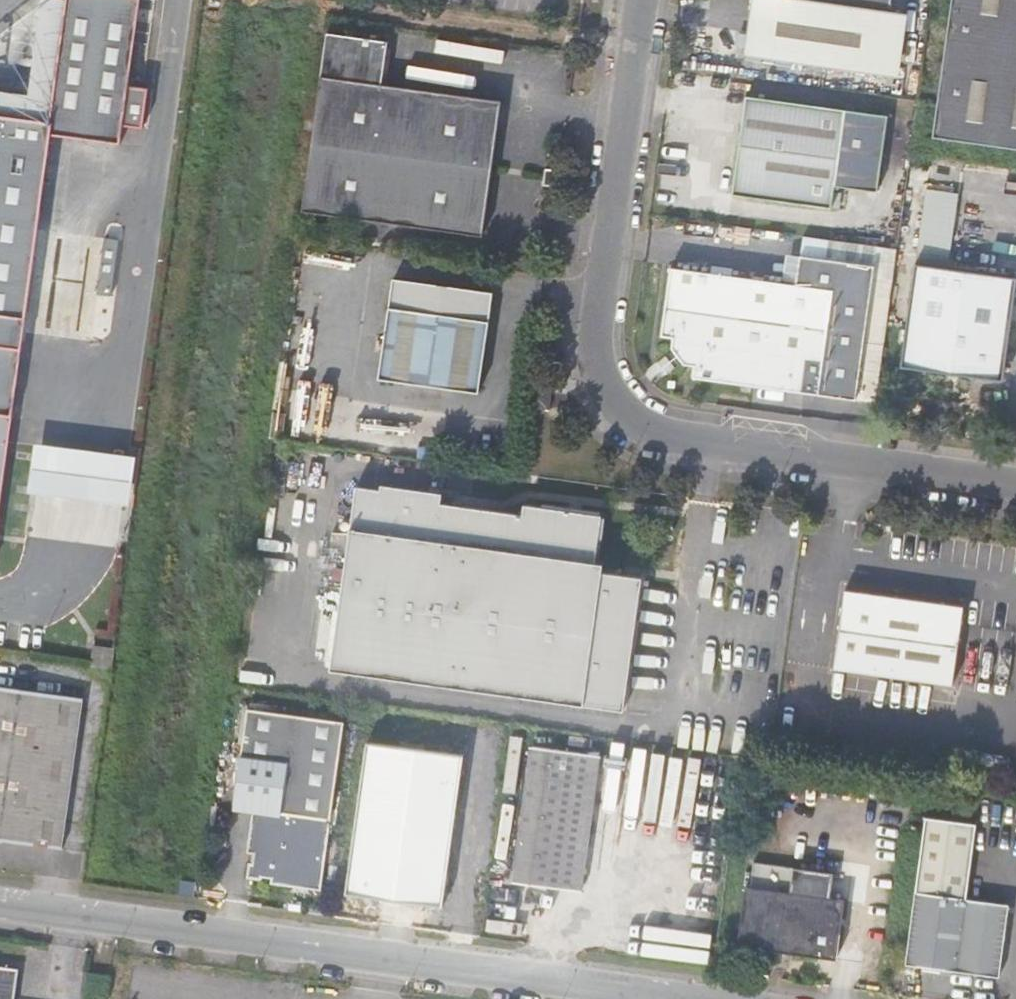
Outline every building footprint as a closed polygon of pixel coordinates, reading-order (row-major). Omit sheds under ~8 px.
[(48,131),(118,141),(120,126),(126,88),(139,0),(66,0),(66,1),(49,123),(0,116),(0,508),(48,131)] [(49,123),(66,1),(58,0),(41,0),(29,95),(0,92),(0,116),(49,123)] [(897,12),(891,12),(893,0),(767,0),(759,60),(888,80),(897,12)] [(935,133),(1015,145),(1015,0),(954,0),(935,133)] [(909,14),(897,12),(888,80),(899,81),(909,14)] [(403,48),(343,41),(317,219),(502,241),(519,105),(397,91),(403,48)] [(148,91),(126,88),(120,126),(142,128),(148,91)] [(860,116),(764,100),(747,196),(845,212),(860,116)] [(951,257),(958,192),(924,189),(917,253),(951,257)] [(930,265),(914,369),(1013,383),(1015,364),(1015,277),(930,265)] [(843,289),(688,266),(676,331),(687,333),(685,344),(698,359),(710,361),(708,372),(828,388),(843,289)] [(493,297),(394,284),(379,380),(480,394),(493,297)] [(573,382),(561,381),(557,408),(569,410),(573,382)] [(590,709),(609,566),(607,566),(613,519),(539,509),(537,519),(458,508),(459,498),(425,494),(423,504),(369,497),(345,677),(590,709)] [(617,567),(609,566),(590,709),(638,715),(656,581),(616,575),(617,567)] [(962,605),(842,590),(832,672),(950,688),(962,605)] [(122,666),(125,646),(104,642),(101,663),(122,666)] [(0,682),(0,832),(73,842),(93,695),(0,682)] [(354,726),(256,714),(249,759),(297,764),(289,815),(246,810),(239,854),(244,855),(238,883),(268,887),(268,893),(328,901),(354,726)] [(413,785),(468,789),(473,719),(417,715),(413,785)] [(620,753),(550,745),(529,880),(600,890),(620,753)] [(934,820),(912,967),(1005,981),(1015,909),(1015,908),(975,902),(987,829),(934,820)] [(855,899),(758,886),(748,946),(846,960),(855,899)] [(0,967),(0,998),(17,998),(22,971),(0,967)]
